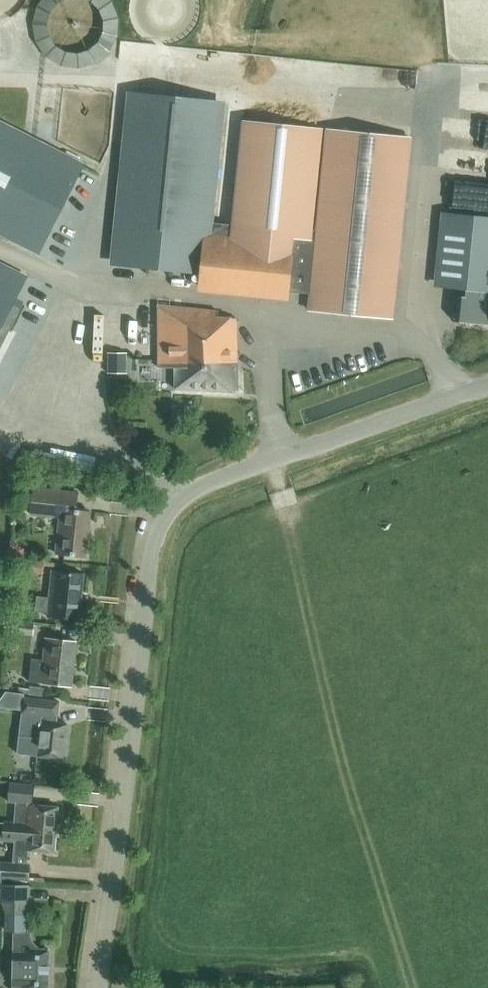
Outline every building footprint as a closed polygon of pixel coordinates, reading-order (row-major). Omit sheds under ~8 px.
[(114,0),(49,0),(31,53),(102,77),(127,4),(114,0)] [(393,318),(411,139),(326,131),(315,227),(311,226),(322,130),(243,122),(232,225),(207,223),(219,102),(133,94),(116,264),(201,272),(200,287),(287,296),(288,291),(310,294),(308,310),(393,318)] [(80,166),(34,142),(34,143),(0,125),(0,231),(37,250),(80,166)] [(459,323),(487,326),(487,218),(443,213),(436,282),(467,285),(466,297),(462,297),(459,323)] [(25,279),(0,266),(0,328),(25,279)] [(174,391),(238,392),(236,318),(218,317),(218,311),(158,305),(157,369),(174,369),(174,391)] [(108,353),(108,373),(119,373),(119,353),(108,353)] [(86,556),(90,512),(76,510),(78,492),(34,488),(31,515),(59,518),(56,553),(86,556)] [(42,573),(43,563),(29,561),(28,571),(42,573)] [(84,574),(52,570),(47,616),(79,619),(84,574)] [(33,635),(34,623),(14,621),(13,633),(33,635)] [(42,660),(32,659),(29,682),(40,683),(71,687),(76,641),(45,638),(42,660)] [(43,688),(29,687),(28,693),(43,695),(43,688)] [(19,737),(41,739),(38,756),(63,759),(67,724),(54,722),(55,717),(57,717),(59,702),(24,697),(19,737)] [(33,785),(10,782),(8,801),(31,803),(33,785)] [(16,803),(15,823),(14,825),(26,826),(26,822),(37,823),(37,828),(56,830),(58,807),(16,803)] [(56,830),(37,828),(37,823),(26,822),(26,826),(14,825),(15,823),(0,821),(0,839),(15,840),(13,863),(1,862),(1,870),(0,877),(0,878),(27,880),(29,864),(26,864),(28,851),(54,853),(55,842),(56,830)] [(29,885),(2,884),(2,902),(29,903),(29,885)] [(14,934),(14,953),(13,986),(23,986),(23,987),(48,987),(49,950),(24,950),(24,934),(14,934)]
